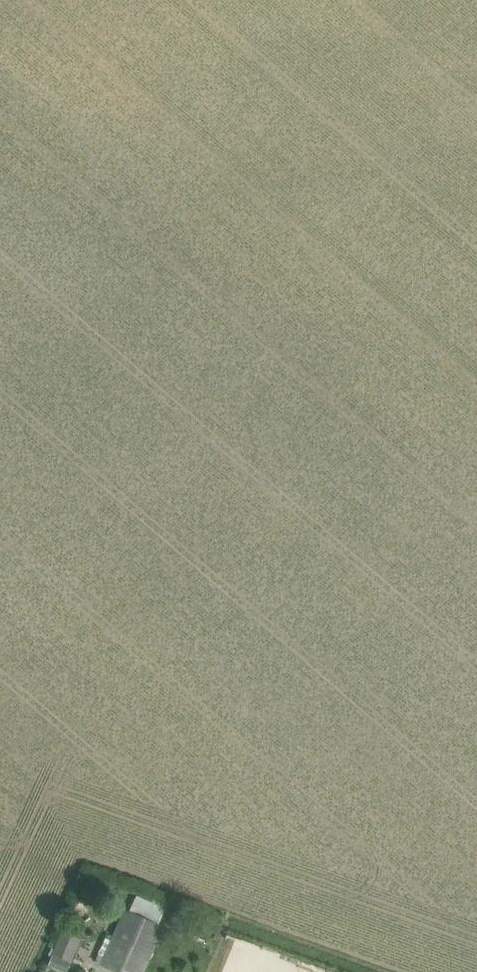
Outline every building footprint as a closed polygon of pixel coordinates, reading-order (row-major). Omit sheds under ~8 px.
[(158,924),(165,910),(135,898),(129,912),(126,910),(110,947),(102,965),(116,971),(143,971),(163,926),(158,924)] [(63,932),(49,966),(63,971),(66,971),(81,940),(63,932)]
